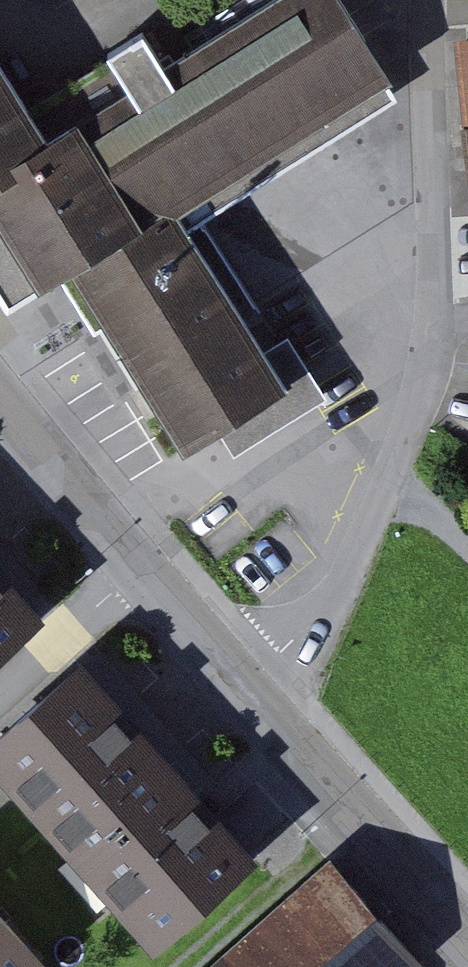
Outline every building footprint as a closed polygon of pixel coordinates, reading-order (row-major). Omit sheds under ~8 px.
[(182,443),(287,378),(186,216),(399,84),(347,0),(254,0),(166,54),(143,17),(108,38),(141,91),(57,143),(0,51),(0,276),(10,291),(66,256),(182,443)] [(464,119),(467,119),(467,31),(454,33),(464,119)] [(98,587),(0,480),(0,675),(98,587)] [(90,667),(4,748),(181,935),(267,854),(90,667)] [(113,923),(11,814),(0,824),(0,966),(67,966),(113,923)] [(224,966),(422,966),(432,959),(347,861),(224,966)]
